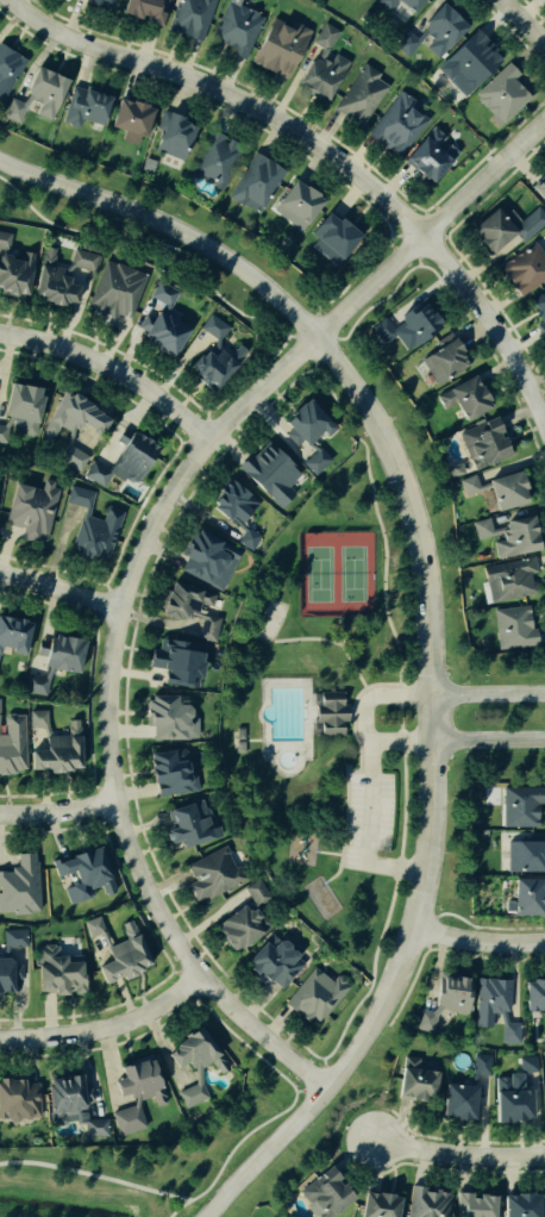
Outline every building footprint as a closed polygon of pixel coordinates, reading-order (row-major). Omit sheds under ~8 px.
[(112,10),(115,0),(80,0),(112,10)] [(112,12),(117,0),(167,0),(157,26),(112,12)] [(164,30),(176,0),(215,0),(199,42),(164,30)] [(405,19),(421,0),(382,0),(405,19)] [(408,29),(436,52),(461,24),(432,0),(408,29)] [(209,37),(243,54),(259,19),(227,2),(209,37)] [(314,41),(329,50),(340,31),(325,22),(314,41)] [(250,56),(283,73),(300,39),(267,23),(250,56)] [(408,56),(421,41),(409,29),(395,45),(408,56)] [(439,61),(466,86),(491,56),(463,32),(439,61)] [(4,100),(0,98),(0,83),(2,79),(0,77),(0,45),(25,57),(4,100)] [(299,82),(332,99),(349,65),(315,49),(299,82)] [(15,101),(49,118),(67,83),(33,67),(15,101)] [(333,108),(363,127),(388,86),(358,68),(333,108)] [(482,101),(509,126),(534,96),(506,73),(482,101)] [(63,124),(99,133),(107,96),(71,87),(63,124)] [(105,135),(140,144),(150,107),(114,98),(105,135)] [(370,132),(399,156),(424,127),(395,104),(370,132)] [(149,150),(184,160),(193,123),(157,113),(149,150)] [(406,162),(433,187),(458,157),(430,133),(406,162)] [(188,169),(221,186),(239,151),(206,135),(188,169)] [(231,195),(259,213),(286,171),(256,154),(231,195)] [(544,197),(544,175),(534,185),(544,197)] [(268,210),(296,233),(321,205),(293,181),(268,210)] [(521,237),(544,220),(544,214),(528,191),(502,211),(521,237)] [(465,229),(486,255),(512,236),(491,208),(465,229)] [(303,238),(332,262),(356,233),(327,210),(303,238)] [(12,233),(0,231),(0,247),(9,249),(12,233)] [(537,238),(544,249),(544,280),(519,299),(496,268),(537,238)] [(96,272),(101,255),(75,248),(71,265),(96,272)] [(23,294),(31,257),(0,249),(0,288),(23,294)] [(36,299),(71,307),(81,270),(45,262),(36,299)] [(88,301),(121,318),(138,283),(105,267),(88,301)] [(178,291),(159,280),(151,295),(171,305),(178,291)] [(389,307),(415,289),(441,326),(414,344),(389,307)] [(522,304),(544,291),(544,336),(543,337),(522,304)] [(133,339),(167,356),(183,322),(150,305),(133,339)] [(398,332),(385,317),(372,328),(385,342),(398,332)] [(182,366),(211,389),(234,361),(206,337),(182,366)] [(420,354),(450,337),(466,366),(438,383),(420,354)] [(441,393),(471,376),(488,406),(458,423),(441,393)] [(32,426),(42,389),(6,380),(0,403),(0,418),(32,426)] [(62,394),(106,419),(90,445),(46,420),(62,394)] [(276,423),(305,447),(330,418),(301,394),(276,423)] [(461,433),(491,423),(503,454),(471,466),(461,433)] [(0,424),(0,442),(7,443),(9,425),(0,424)] [(104,466),(137,482),(154,449),(120,432),(104,466)] [(237,463),(264,436),(299,469),(271,498),(237,463)] [(333,460),(322,447),(304,462),(315,475),(333,460)] [(483,473),(514,461),(526,493),(494,505),(483,473)] [(201,503),(228,526),(253,498),(225,474),(201,503)] [(466,496),(481,491),(476,474),(461,479),(466,496)] [(13,482),(54,491),(44,537),(4,529),(13,482)] [(74,551),(108,561),(124,511),(105,506),(95,536),(80,531),(74,551)] [(491,519),(525,511),(533,544),(501,553),(491,519)] [(494,535),(490,517),(473,521),(477,539),(494,535)] [(261,536),(248,527),(239,541),(252,550),(261,536)] [(175,563),(193,528),(237,549),(219,585),(175,563)] [(485,565),(490,601),(536,594),(533,573),(538,572),(536,558),(485,565)] [(158,604),(169,579),(213,597),(202,623),(158,604)] [(493,612),(497,632),(478,636),(482,657),(540,645),(531,604),(493,612)] [(0,618),(0,614),(18,618),(18,619),(21,620),(23,617),(31,619),(30,622),(37,623),(31,654),(17,650),(18,648),(4,644),(2,654),(0,653),(0,618)] [(42,639),(39,653),(49,655),(48,661),(50,661),(49,666),(51,666),(56,667),(75,672),(76,670),(84,673),(92,639),(69,635),(69,636),(59,634),(59,637),(55,636),(54,642),(42,639)] [(157,639),(151,674),(150,682),(205,689),(207,649),(195,644),(183,643),(157,639)] [(27,673),(25,689),(48,694),(51,679),(56,667),(51,666),(46,675),(27,673)] [(140,691),(143,730),(151,730),(150,739),(196,738),(198,711),(187,710),(181,698),(171,701),(171,689),(140,691)] [(312,689),(313,736),(345,735),(344,689),(312,689)] [(31,709),(49,709),(49,724),(52,735),(49,735),(48,735),(44,726),(32,726),(31,709)] [(2,773),(0,773),(0,734),(7,734),(7,723),(6,722),(6,716),(10,712),(14,712),(17,713),(26,713),(27,743),(29,768),(24,768),(24,769),(18,769),(18,773),(2,773)] [(36,749),(36,768),(46,768),(46,767),(52,767),(52,768),(56,768),(56,773),(70,772),(70,770),(77,770),(77,767),(87,767),(86,719),(71,719),(71,725),(69,725),(70,735),(52,735),(49,735),(50,749),(36,749)] [(139,770),(155,797),(199,788),(192,767),(184,759),(183,744),(171,750),(165,738),(142,748),(149,767),(139,770)] [(506,786),(544,786),(544,803),(540,801),(540,826),(506,825),(506,786)] [(159,828),(165,844),(175,841),(180,853),(224,836),(207,791),(164,806),(167,813),(162,816),(165,825),(159,828)] [(188,886),(199,907),(262,874),(243,838),(230,845),(226,838),(187,860),(198,880),(188,886)] [(510,841),(544,841),(544,870),(510,870),(510,841)] [(54,860),(59,875),(79,869),(83,882),(67,888),(71,904),(93,895),(89,885),(92,884),(93,888),(102,885),(105,892),(109,893),(118,891),(114,880),(117,879),(105,845),(77,855),(79,857),(64,862),(63,856),(54,860)] [(17,911),(0,911),(0,892),(2,892),(1,886),(0,886),(0,870),(6,870),(14,870),(14,866),(20,866),(20,853),(37,853),(37,861),(40,861),(42,910),(32,910),(32,913),(17,913),(17,911)] [(255,875),(269,893),(253,906),(239,887),(255,875)] [(521,915),(544,915),(544,878),(520,878),(521,915)] [(209,922),(233,953),(257,936),(270,926),(245,894),(209,922)] [(86,920),(92,936),(102,932),(109,947),(113,945),(106,929),(101,915),(86,920)] [(102,966),(109,982),(124,976),(129,975),(130,979),(142,973),(148,969),(148,967),(157,962),(143,934),(142,934),(137,924),(136,924),(133,918),(124,923),(126,929),(124,930),(127,938),(113,945),(109,947),(115,960),(102,966)] [(274,925),(295,943),(290,950),(302,960),(281,986),(275,981),(269,988),(248,972),(251,967),(244,961),(252,949),(248,944),(257,936),(263,937),(274,925)] [(4,998),(4,991),(17,991),(17,978),(23,978),(23,963),(17,963),(17,945),(29,945),(27,929),(5,929),(5,951),(10,951),(10,956),(0,957),(0,998),(4,998)] [(38,947),(39,967),(43,967),(44,987),(40,987),(40,993),(59,992),(59,994),(73,994),(73,990),(76,990),(76,993),(88,993),(87,961),(70,962),(70,955),(61,955),(61,944),(56,945),(56,943),(45,944),(45,945),(38,947)] [(314,960),(277,1003),(288,1013),(302,1025),(307,1018),(315,1026),(347,990),(314,960)] [(441,971),(439,1000),(441,1004),(446,1007),(458,1009),(459,1012),(466,1013),(471,1011),(475,975),(441,971)] [(480,978),(513,979),(512,1009),(510,1010),(507,1011),(502,1011),(494,1011),(493,1026),(477,1025),(480,978)] [(543,979),(544,979),(544,1009),(531,1010),(530,981),(538,981),(538,978),(543,978),(543,979)] [(433,1011),(441,1004),(446,1007),(439,1015),(439,1012),(433,1011)] [(421,1009),(416,1028),(434,1031),(439,1015),(439,1012),(433,1011),(421,1009)] [(503,1022),(509,1022),(521,1022),(521,1042),(505,1042),(503,1022)] [(174,1054),(183,1067),(192,1062),(198,1072),(198,1082),(180,1091),(187,1106),(209,1096),(203,1082),(203,1062),(206,1066),(214,1061),(218,1068),(220,1067),(224,1073),(231,1067),(226,1062),(230,1059),(207,1028),(181,1044),(183,1046),(180,1048),(181,1050),(174,1054)] [(475,1054),(493,1054),(491,1074),(480,1074),(475,1074),(474,1073),(475,1054)] [(521,1056),(538,1054),(539,1071),(527,1072),(527,1073),(522,1073),(522,1071),(521,1056)] [(407,1067),(405,1066),(406,1055),(422,1057),(421,1068),(407,1066),(407,1067)] [(121,1135),(148,1126),(140,1104),(140,1100),(155,1096),(158,1105),(167,1103),(165,1096),(167,1096),(164,1087),(165,1087),(157,1057),(126,1067),(129,1076),(120,1080),(124,1094),(132,1092),(133,1098),(137,1097),(136,1104),(114,1111),(121,1135)] [(407,1066),(421,1068),(444,1072),(439,1100),(432,1099),(432,1101),(415,1099),(401,1098),(401,1094),(402,1094),(407,1067),(407,1066)] [(513,1090),(513,1075),(513,1073),(522,1073),(527,1073),(527,1074),(535,1074),(535,1090),(513,1090)] [(87,1074),(74,1075),(74,1076),(55,1079),(56,1085),(54,1085),(56,1122),(79,1119),(79,1124),(87,1124),(87,1136),(111,1134),(109,1116),(90,1118),(89,1100),(96,1100),(94,1078),(88,1079),(87,1074)] [(475,1074),(469,1084),(474,1084),(480,1074),(475,1074)] [(500,1091),(496,1091),(496,1087),(497,1087),(497,1075),(513,1075),(513,1090),(500,1090),(500,1091)] [(42,1082),(30,1082),(30,1079),(14,1079),(14,1078),(2,1078),(4,1082),(0,1082),(0,1117),(11,1117),(15,1121),(21,1122),(25,1117),(30,1119),(36,1117),(42,1116),(42,1082)] [(450,1082),(469,1084),(474,1084),(482,1085),(480,1119),(476,1119),(469,1118),(469,1119),(461,1119),(461,1116),(455,1116),(455,1115),(447,1115),(450,1082)] [(500,1090),(500,1091),(501,1106),(501,1122),(531,1122),(531,1118),(538,1118),(537,1090),(535,1090),(513,1090),(500,1090)] [(328,1216),(305,1190),(328,1168),(337,1178),(336,1179),(350,1197),(328,1216)] [(450,1192),(446,1216),(409,1216),(413,1188),(450,1192)] [(362,1216),(358,1216),(362,1192),(375,1194),(375,1191),(390,1193),(389,1197),(401,1198),(398,1216),(362,1216)] [(495,1194),(494,1216),(456,1216),(457,1193),(495,1194)] [(538,1193),(539,1216),(503,1216),(502,1194),(538,1193)]
